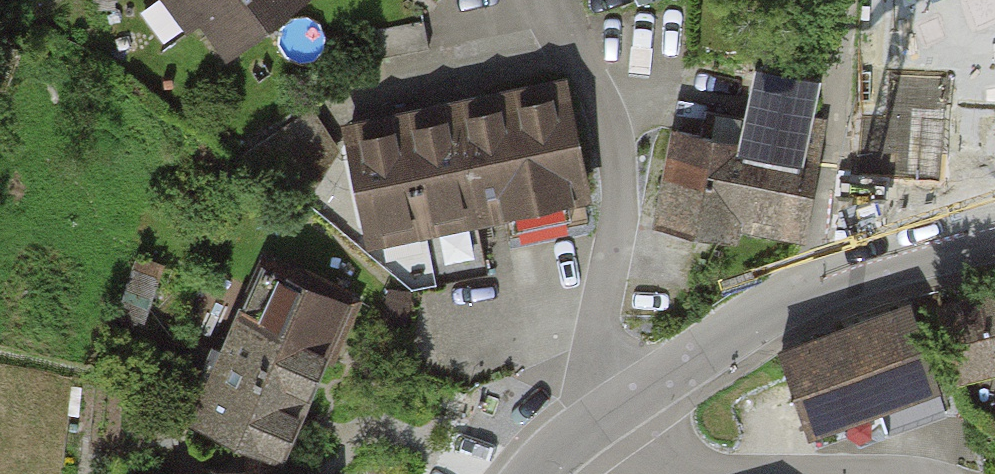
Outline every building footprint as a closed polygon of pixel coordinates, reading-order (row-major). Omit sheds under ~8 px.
[(220,57),(302,0),(181,0),(220,57)] [(362,240),(580,199),(559,90),(341,130),(362,240)] [(860,119),(860,177),(915,177),(914,119),(860,119)] [(734,223),(802,238),(825,140),(740,121),(733,150),(667,134),(647,221),(730,240),(734,223)] [(163,262),(135,253),(112,322),(130,328),(135,315),(144,318),(163,262)] [(190,419),(277,457),(346,304),(259,265),(190,419)] [(808,428),(919,389),(915,378),(934,371),(911,306),(781,351),(808,428)]
